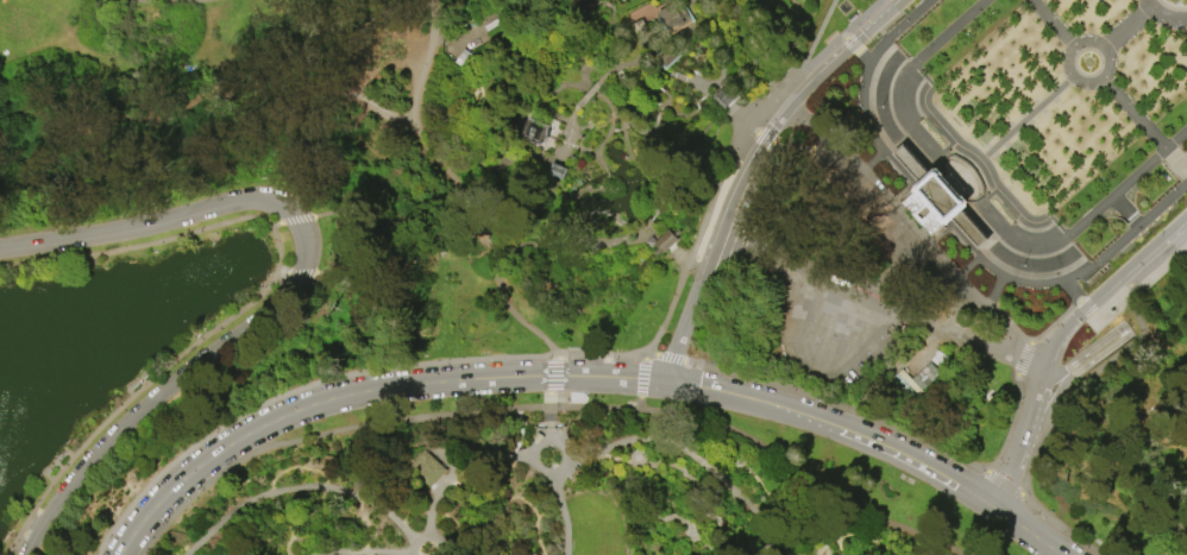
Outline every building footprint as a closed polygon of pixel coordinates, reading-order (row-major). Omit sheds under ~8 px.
[(658,13),(670,4),(678,13),(665,24),(658,13)] [(648,50),(666,38),(677,53),(660,65),(648,50)] [(453,62),(464,68),(472,55),(461,48),(453,62)] [(711,97),(724,111),(729,105),(736,97),(724,86),(720,90),(715,95),(711,97)] [(526,135),(530,122),(544,127),(539,140),(526,135)] [(980,253),(992,242),(962,209),(968,204),(938,171),(934,176),(902,140),(888,151),(921,187),(900,204),(915,220),(930,238),(950,220),(980,253)] [(546,174),(553,177),(561,181),(566,169),(559,165),(551,162),(546,174)] [(655,244),(665,253),(670,247),(682,235),(673,226),(655,244)] [(536,433),(533,440),(538,443),(542,437),(536,433)] [(408,468),(425,450),(446,471),(431,488),(408,468)]
